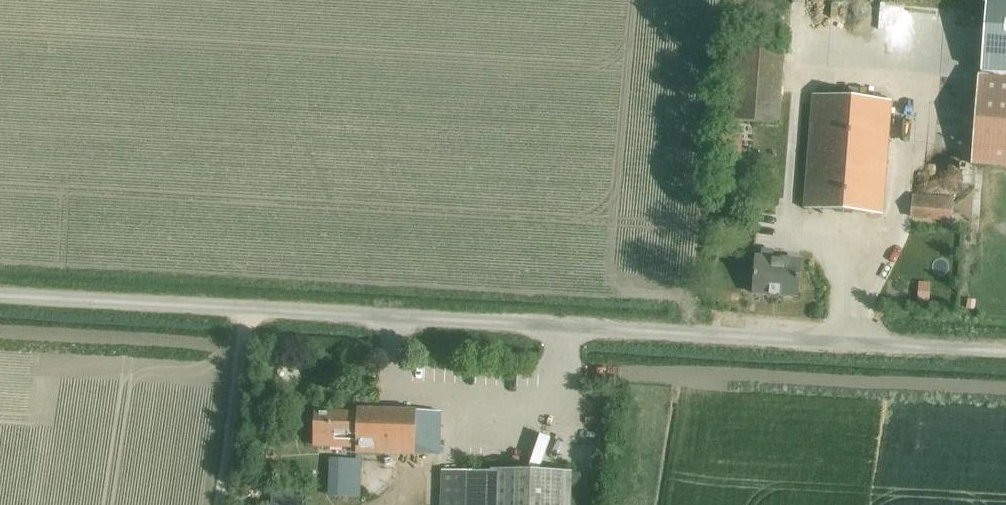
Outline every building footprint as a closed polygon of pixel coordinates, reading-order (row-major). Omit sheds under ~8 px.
[(983,39),(980,75),(983,75),(1005,77),(1005,0),(986,0),(983,39)] [(730,120),(779,123),(783,51),(735,48),(730,120)] [(1005,167),(1005,77),(983,75),(976,164),(1005,167)] [(805,204),(884,211),(894,97),(815,91),(805,204)] [(904,215),(953,218),(955,197),(906,193),(904,215)] [(753,293),(797,297),(800,260),(756,257),(753,293)] [(356,452),(439,454),(441,412),(357,409),(357,414),(315,413),(314,444),(356,445),(356,452)] [(270,465),(263,452),(253,457),(260,470),(270,465)] [(341,483),(361,483),(361,455),(356,455),(356,457),(342,456),(341,483)] [(443,470),(442,504),(571,504),(572,472),(490,470),(491,472),(443,470)] [(270,504),(302,504),(302,491),(270,490),(270,504)]
